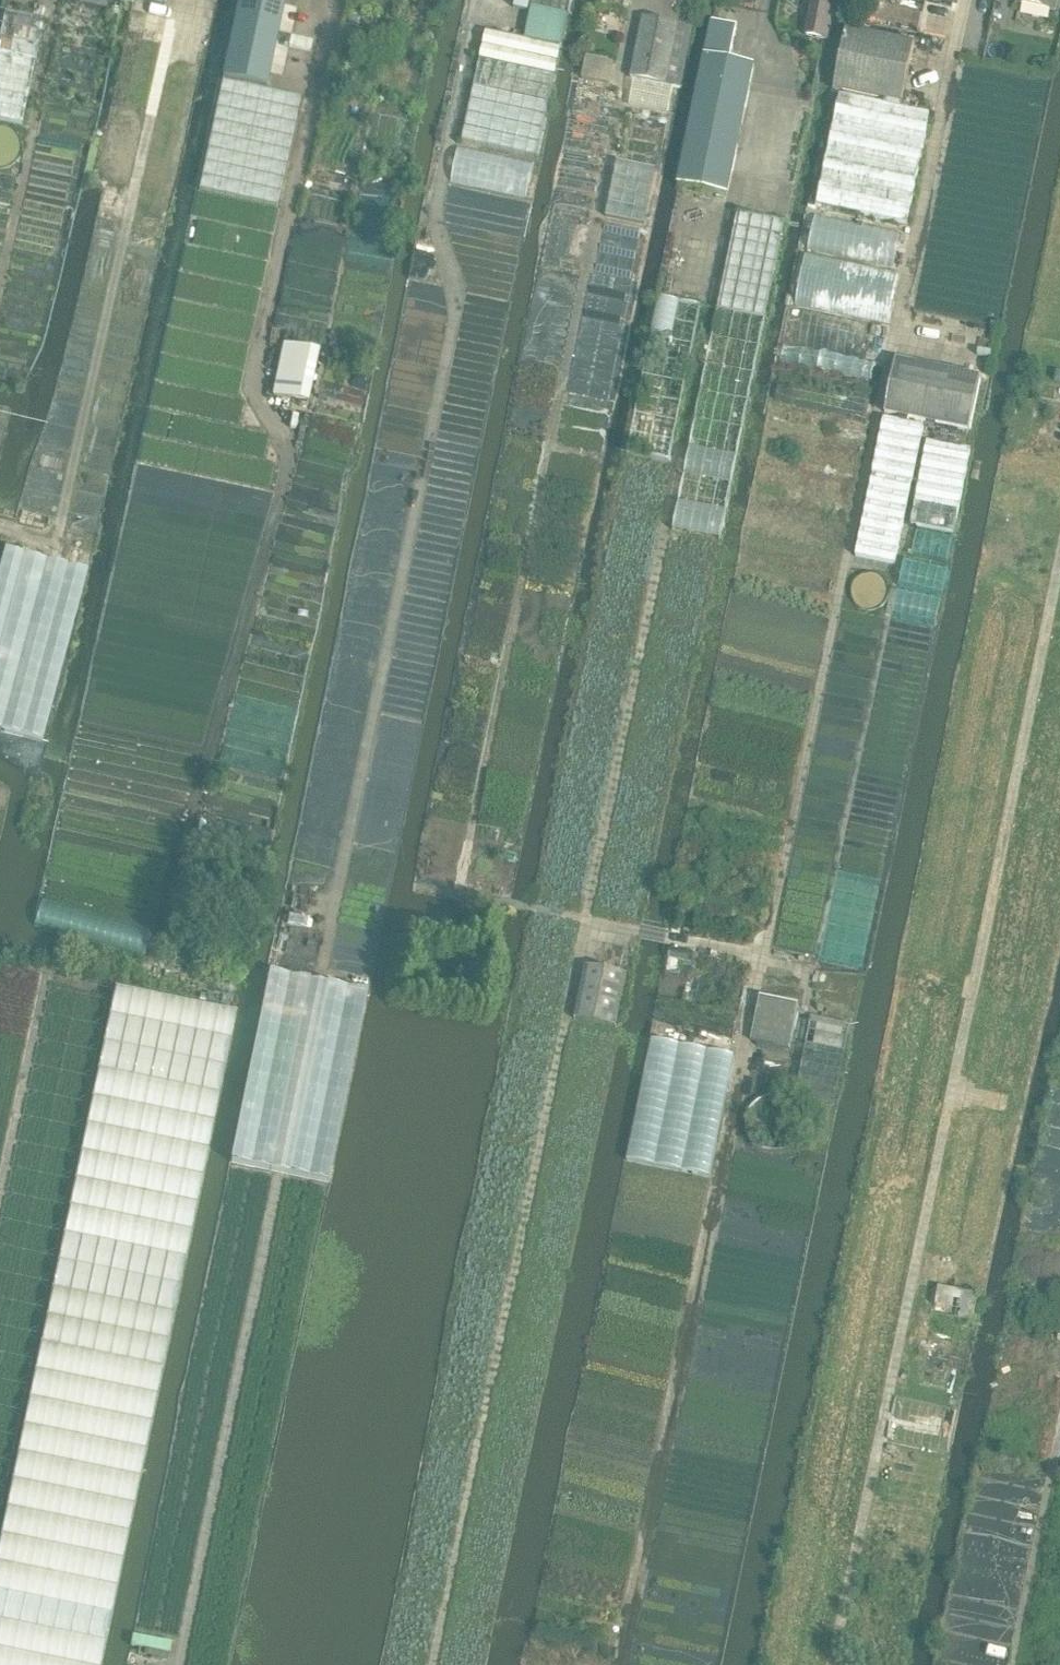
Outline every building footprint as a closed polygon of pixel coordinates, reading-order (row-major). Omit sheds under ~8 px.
[(222,79),(266,89),(285,0),(239,0),(222,79)] [(812,6),(805,37),(829,42),(836,9),(829,8),(831,0),(813,0),(812,6)] [(1019,5),(1054,11),(1056,0),(1020,0),(1019,5)] [(0,38),(0,121),(22,126),(44,21),(5,13),(0,38)] [(634,79),(629,105),(668,113),(674,87),(680,89),(692,29),(643,19),(630,78),(634,79)] [(712,22),(678,186),(727,196),(754,67),(730,62),(737,27),(712,22)] [(344,49),(376,54),(378,43),(356,40),(358,31),(348,29),(344,49)] [(885,100),(884,105),(900,108),(901,103),(914,44),(846,30),(833,89),(885,100)] [(486,33),(480,61),(555,78),(562,50),(486,33)] [(480,61),(462,142),(538,158),(555,78),(480,61)] [(224,82),(200,191),(277,208),(301,99),(224,82)] [(828,151),(816,205),(907,225),(919,170),(931,115),(900,108),(884,105),(840,96),(828,151)] [(617,161),(606,218),(645,225),(656,169),(617,161)] [(388,210),(386,221),(397,222),(398,212),(388,210)] [(784,223),(737,213),(673,530),(720,540),(784,223)] [(659,300),(628,455),(669,463),(701,308),(659,300)] [(273,396),(307,403),(317,352),(284,345),(273,396)] [(907,422),(909,417),(969,430),(980,379),(894,361),(884,412),(901,416),(900,421),(883,417),(871,474),(872,474),(858,540),(854,557),(893,565),(910,483),(911,483),(923,426),(907,422)] [(911,525),(955,534),(971,450),(927,441),(911,525)] [(84,588),(88,573),(5,551),(0,572),(0,732),(43,743),(84,588)] [(586,967),(575,1019),(618,1027),(628,975),(586,967)] [(329,1183),(368,994),(269,973),(230,1163),(329,1183)] [(0,1538),(0,1664),(101,1664),(237,1014),(115,988),(0,1538)] [(751,1041),(790,1050),(799,1005),(761,997),(751,1041)] [(812,1018),(795,1098),(835,1106),(851,1026),(812,1018)] [(939,1287),(934,1314),(972,1322),(977,1295),(939,1287)]
